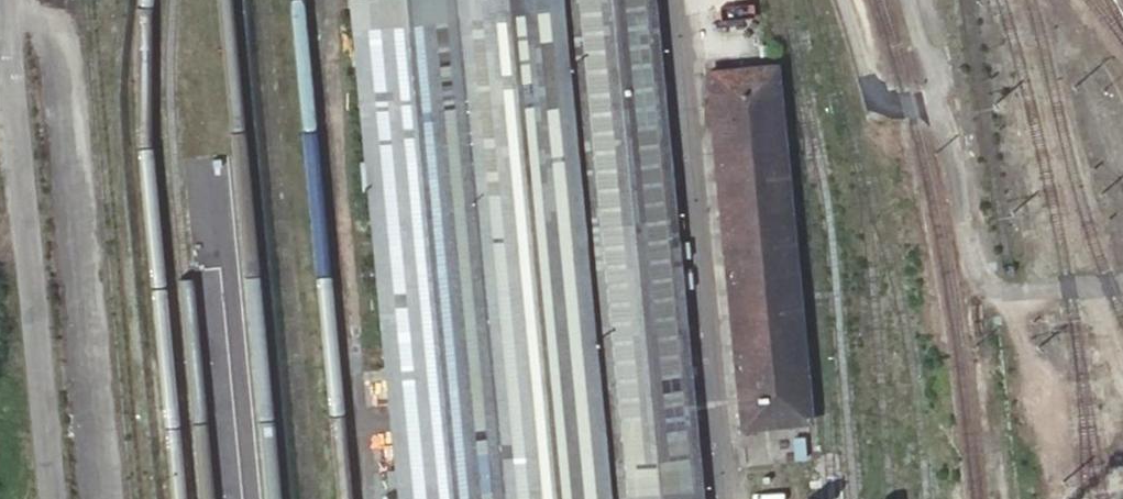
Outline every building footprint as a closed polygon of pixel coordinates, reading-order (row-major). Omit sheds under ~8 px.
[(658,0),(355,0),(403,498),(706,498),(658,0)] [(814,419),(779,62),(713,69),(748,425),(814,419)]
